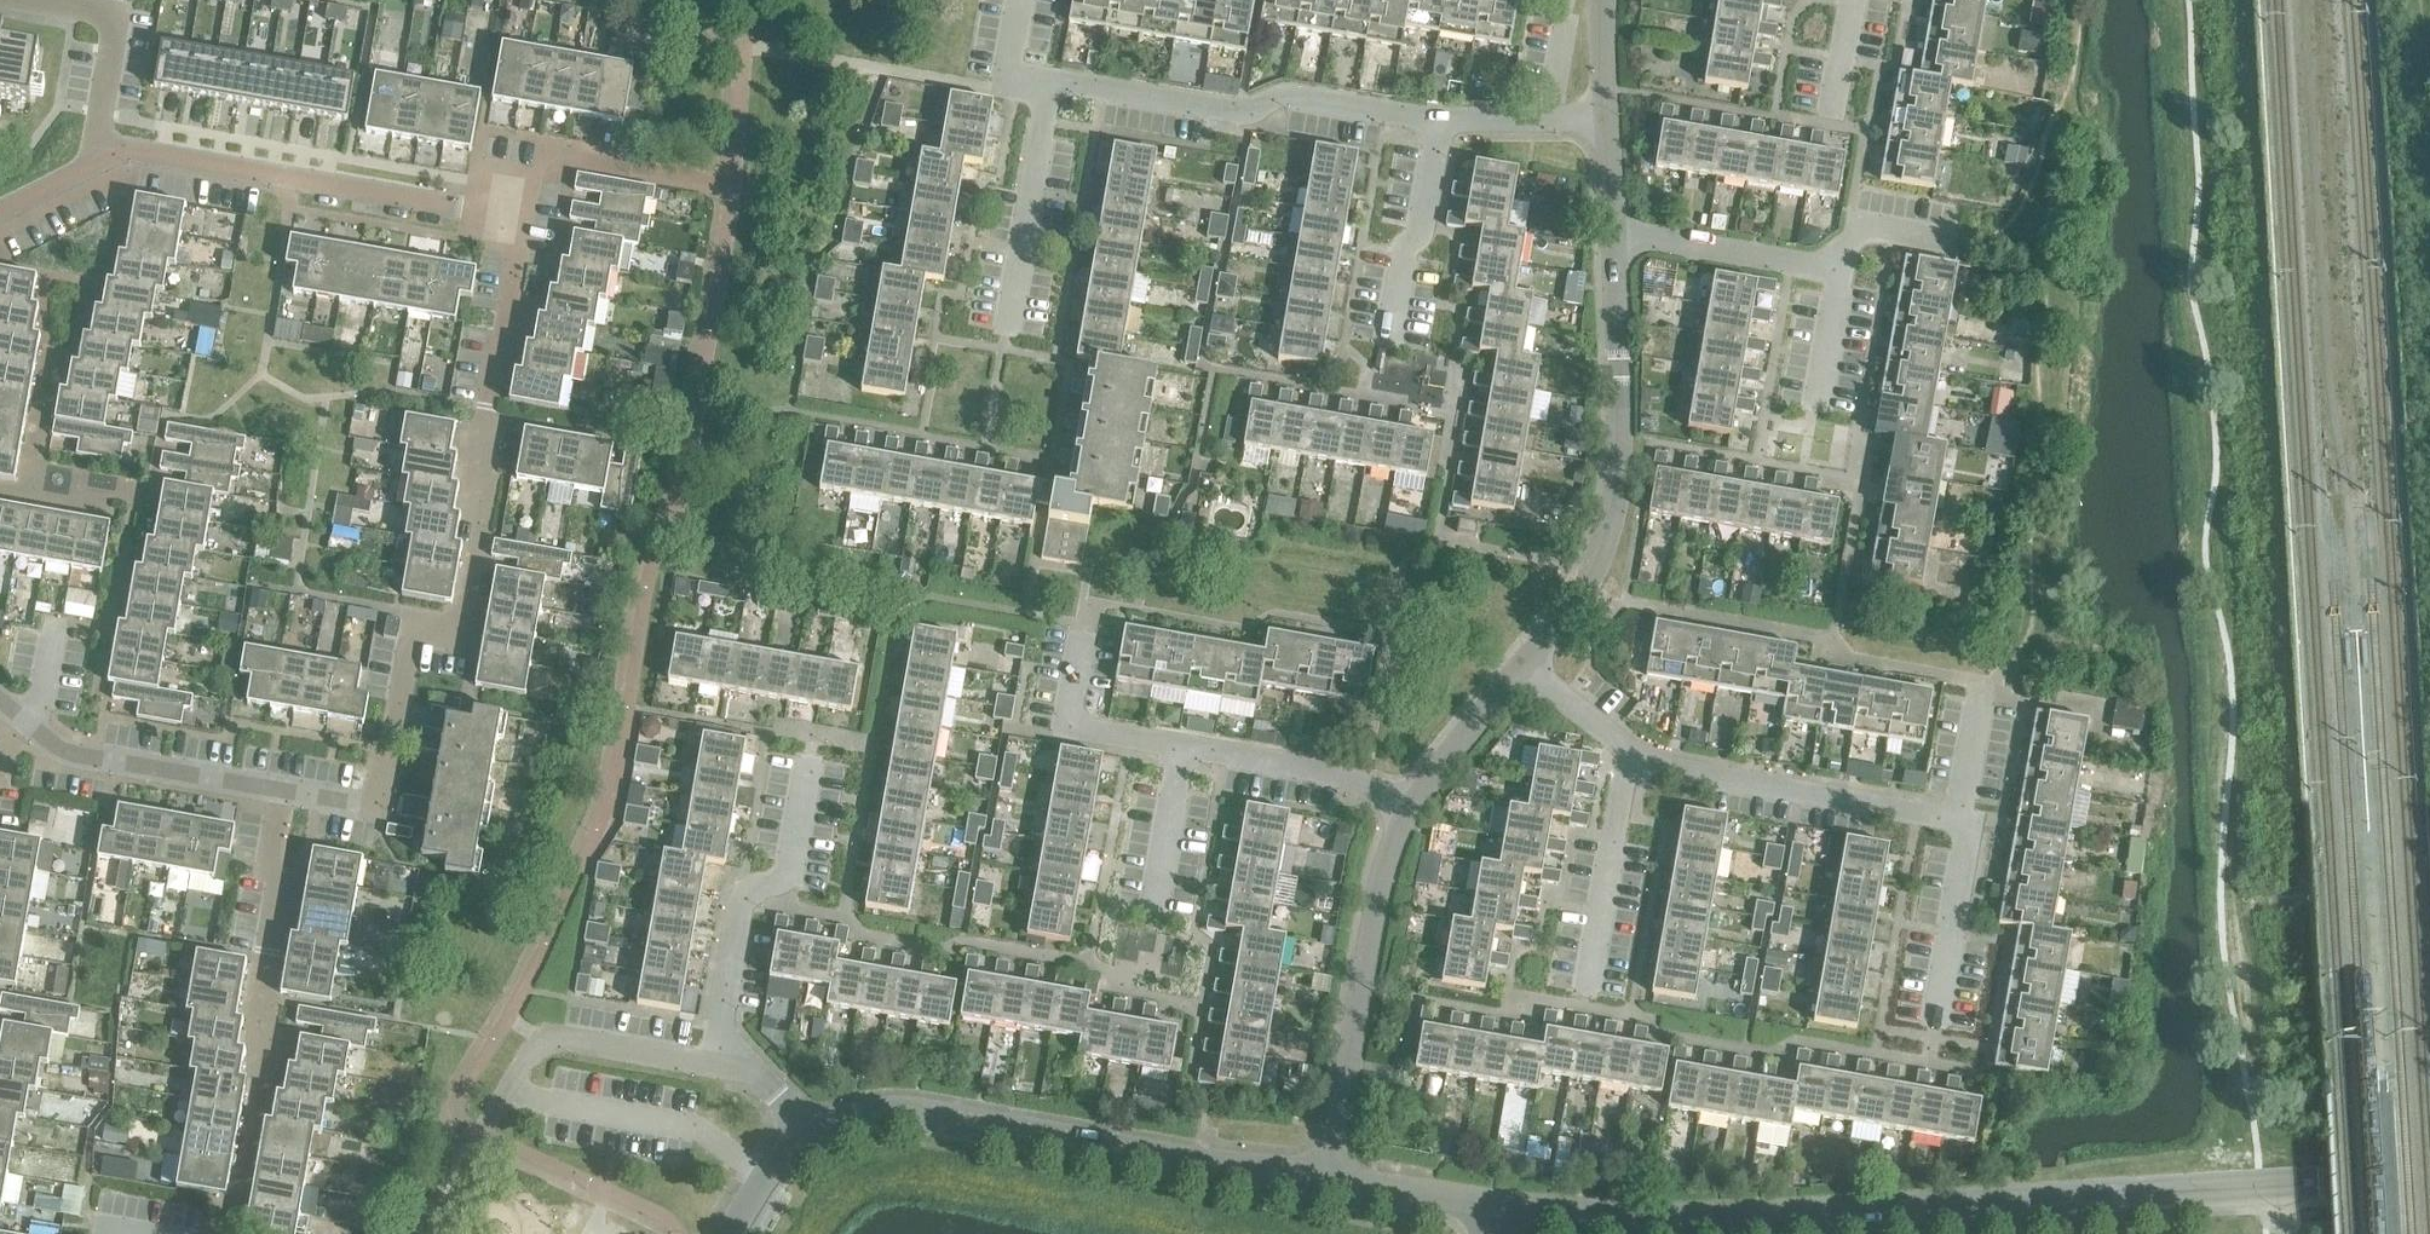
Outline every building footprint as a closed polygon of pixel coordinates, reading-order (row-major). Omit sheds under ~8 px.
[(282,0),(272,0),(270,10),(280,12),(282,0)] [(280,12),(290,13),(292,0),(282,0),(280,12)] [(470,8),(482,10),(484,0),(471,0),(470,8)] [(518,10),(532,13),(534,2),(524,0),(520,0),(518,10)] [(1104,28),(1109,0),(1072,0),(1068,22),(1104,28)] [(1138,34),(1144,0),(1109,0),(1104,28),(1138,34)] [(1173,40),(1180,0),(1144,0),(1138,34),(1173,40)] [(1208,46),(1216,0),(1180,0),(1173,40),(1208,46)] [(1208,46),(1244,53),(1253,0),(1241,0),(1241,4),(1233,2),(1233,0),(1216,0),(1208,46)] [(1295,29),(1300,0),(1262,0),(1258,22),(1295,29)] [(1330,35),(1336,0),(1300,0),(1295,29),(1330,35)] [(1365,41),(1372,0),(1336,0),(1330,35),(1365,41)] [(1365,41),(1400,48),(1404,27),(1403,27),(1408,0),(1372,0),(1365,41)] [(1403,27),(1404,27),(1438,33),(1444,0),(1408,0),(1403,27)] [(1438,33),(1473,40),(1479,0),(1444,0),(1438,33)] [(1473,40),(1508,46),(1516,0),(1479,0),(1473,40)] [(1714,21),(1757,29),(1757,24),(1760,6),(1779,9),(1780,0),(1718,0),(1714,21)] [(1930,8),(1983,18),(1986,0),(1932,0),(1930,8)] [(2034,4),(2031,25),(2049,27),(2052,6),(2034,4)] [(334,21),(337,7),(327,5),(324,19),(334,21)] [(561,5),(559,20),(567,21),(573,17),(575,7),(561,5)] [(347,9),(337,7),(334,21),(344,23),(347,9)] [(1927,27),(1924,43),(1977,52),(1983,18),(1930,8),(1929,19),(1934,20),(1933,28),(1927,27)] [(445,13),(441,40),(459,43),(464,17),(445,13)] [(506,14),(505,24),(513,25),(514,15),(506,14)] [(1714,21),(1709,52),(1751,59),(1752,54),(1755,36),(1774,39),(1776,27),(1757,24),(1757,29),(1714,21)] [(2021,32),(2018,52),(2046,55),(2048,36),(2021,32)] [(29,104),(39,51),(2,45),(3,35),(0,35),(0,99),(29,104)] [(1921,61),(1918,77),(1918,78),(1950,84),(1950,85),(1970,88),(1977,52),(1924,43),(1922,53),(1928,54),(1927,63),(1921,61)] [(153,88),(182,93),(189,49),(161,44),(153,88)] [(517,108),(518,108),(528,49),(527,49),(527,51),(501,47),(502,44),(501,44),(501,45),(500,45),(489,102),(490,102),(490,103),(491,103),(491,101),(518,105),(517,108)] [(182,93),(209,97),(217,53),(189,49),(182,93)] [(543,112),(554,53),(553,53),(553,55),(528,51),(528,49),(518,108),(519,105),(543,110),(543,112)] [(1088,52),(1085,67),(1095,68),(1098,53),(1088,52)] [(1751,59),(1709,52),(1703,83),(1746,90),(1750,66),(1768,69),(1770,57),(1752,54),(1751,59)] [(217,53),(209,97),(236,102),(244,58),(217,53)] [(569,117),(579,58),(579,57),(578,60),(554,56),(554,53),(543,112),(544,112),(544,110),(569,114),(569,117)] [(236,102),(263,107),(271,63),(244,58),(236,102)] [(594,121),(595,121),(605,62),(604,64),(579,60),(580,58),(579,58),(569,117),(570,117),(570,114),(595,119),(594,121)] [(1122,60),(1120,71),(1130,73),(1132,62),(1122,60)] [(605,62),(595,121),(596,119),(621,123),(620,125),(621,126),(621,125),(622,125),(632,67),(631,67),(631,66),(630,69),(605,64),(606,62),(605,62)] [(271,63),(263,107),(291,111),(298,68),(271,63)] [(649,70),(632,67),(625,110),(641,113),(649,70)] [(291,111),(318,116),(325,72),(298,68),(291,111)] [(325,72),(318,116),(346,121),(354,77),(325,72)] [(1895,93),(1892,109),(1944,118),(1950,85),(1950,84),(1918,78),(1918,77),(1898,73),(1896,85),(1902,86),(1900,94),(1895,93)] [(391,139),(401,80),(400,80),(400,82),(375,78),(376,76),(375,76),(375,77),(374,76),(364,134),(365,134),(364,135),(365,135),(366,133),(391,137),(391,139)] [(1430,78),(1427,99),(1439,101),(1443,80),(1430,78)] [(417,143),(427,84),(426,84),(426,87),(401,83),(402,80),(401,80),(391,139),(392,139),(392,137),(417,141),(417,143)] [(442,148),(443,148),(453,89),(452,88),(452,91),(427,87),(427,84),(417,143),(418,144),(418,141),(443,145),(442,148)] [(453,89),(443,148),(444,145),(468,149),(468,152),(469,151),(480,94),(479,94),(479,93),(478,93),(478,95),(453,91),(453,89)] [(949,95),(944,127),(986,134),(992,103),(949,95)] [(884,104),(882,115),(900,119),(902,107),(884,104)] [(1654,167),(1685,172),(1693,130),(1687,129),(1669,126),(1673,108),(1660,106),(1657,124),(1661,125),(1654,167)] [(1888,127),(1886,144),(1938,153),(1944,118),(1892,109),(1890,119),(1896,120),(1894,128),(1888,127)] [(1685,172),(1715,177),(1723,135),(1717,134),(1700,131),(1703,113),(1691,111),(1687,129),(1693,130),(1685,172)] [(900,119),(882,115),(880,127),(898,130),(900,119)] [(1715,177),(1745,183),(1753,141),(1747,140),(1730,137),(1733,118),(1720,116),(1717,134),(1723,135),(1715,177)] [(1745,183),(1775,188),(1783,146),(1777,145),(1760,142),(1763,123),(1751,121),(1747,140),(1753,141),(1745,183)] [(944,127),(939,155),(938,156),(963,161),(963,162),(981,165),(986,134),(944,127)] [(1775,188),(1805,193),(1813,151),(1808,150),(1790,147),(1793,129),(1781,127),(1777,145),(1783,146),(1775,188)] [(1813,151),(1805,193),(1836,199),(1844,156),(1820,152),(1823,134),(1811,132),(1808,150),(1813,151)] [(1938,153),(1886,144),(1884,154),(1889,155),(1888,163),(1882,162),(1879,180),(1932,189),(1938,153)] [(1113,146),(1107,177),(1150,184),(1155,153),(1113,146)] [(1314,147),(1309,178),(1351,186),(1357,155),(1314,147)] [(2006,147),(2003,162),(2022,166),(2028,151),(2006,147)] [(1165,149),(1163,160),(1173,162),(1175,150),(1165,149)] [(1247,150),(1244,167),(1256,169),(1259,152),(1247,150)] [(921,152),(915,183),(958,191),(963,162),(963,161),(938,156),(939,155),(921,152)] [(855,161),(853,172),(871,175),(873,164),(855,161)] [(1450,196),(1468,199),(1469,194),(1511,201),(1517,170),(1474,163),(1470,186),(1452,183),(1450,196)] [(1221,183),(1233,185),(1236,168),(1225,166),(1221,183)] [(1256,169),(1244,167),(1241,184),(1252,187),(1256,169)] [(871,175),(853,172),(851,184),(869,187),(871,175)] [(1257,172),(1255,184),(1262,185),(1264,173),(1257,172)] [(601,195),(598,208),(598,209),(641,216),(644,199),(651,200),(650,201),(652,201),(654,188),(576,174),(573,191),(574,191),(574,190),(601,195)] [(1107,177),(1102,207),(1145,214),(1150,184),(1107,177)] [(1309,178),(1303,209),(1346,216),(1351,186),(1309,178)] [(915,183),(910,213),(952,221),(958,191),(915,183)] [(657,192),(655,200),(666,202),(667,194),(657,192)] [(1545,192),(1544,201),(1563,204),(1564,195),(1545,192)] [(1464,224),(1481,227),(1481,226),(1506,231),(1506,230),(1511,201),(1469,194),(1468,199),(1465,217),(1447,214),(1444,225),(1463,229),(1464,224)] [(134,206),(130,227),(181,236),(181,235),(178,235),(183,207),(186,207),(185,207),(185,206),(142,198),(140,207),(134,206)] [(595,223),(593,237),(593,238),(620,242),(620,243),(623,244),(623,243),(637,246),(637,244),(636,244),(639,228),(645,229),(645,230),(646,230),(649,217),(641,216),(598,209),(598,208),(571,203),(568,219),(569,220),(569,219),(595,223)] [(1102,207),(1097,237),(1139,244),(1145,214),(1102,207)] [(1303,209),(1298,239),(1341,246),(1346,216),(1303,209)] [(1236,210),(1233,227),(1245,229),(1248,212),(1236,210)] [(910,213),(905,243),(947,251),(952,221),(910,213)] [(1210,214),(1208,226),(1225,229),(1227,217),(1210,214)] [(1712,216),(1710,230),(1723,233),(1726,218),(1712,216)] [(1741,219),(1738,233),(1750,236),(1753,221),(1741,219)] [(845,221),(842,232),(860,235),(862,224),(845,221)] [(1225,229),(1208,226),(1206,237),(1223,241),(1225,229)] [(1457,259),(1475,262),(1476,257),(1519,264),(1524,233),(1506,230),(1506,231),(1481,226),(1481,227),(1477,249),(1459,246),(1457,259)] [(128,235),(125,255),(166,263),(166,264),(174,266),(175,265),(175,264),(173,264),(178,236),(180,236),(181,236),(130,227),(130,228),(137,229),(136,236),(128,235)] [(1245,229),(1233,227),(1230,245),(1242,247),(1245,229)] [(1801,228),(1799,243),(1814,246),(1817,230),(1801,228)] [(860,235),(842,232),(840,244),(858,247),(860,235)] [(571,242),(567,263),(609,270),(608,271),(616,273),(617,272),(618,272),(618,271),(615,271),(620,243),(620,242),(593,238),(593,237),(579,234),(577,243),(571,242)] [(315,298),(316,298),(325,243),(324,245),(291,240),(291,237),(290,237),(290,238),(284,266),(296,268),(292,293),(293,293),(292,294),(293,294),(294,292),(316,296),(315,298)] [(1097,237),(1091,267),(1134,274),(1139,244),(1097,237)] [(1298,239),(1293,269),(1335,276),(1341,246),(1298,239)] [(338,302),(339,302),(343,275),(355,277),(360,249),(359,249),(359,251),(325,246),(326,243),(325,243),(316,298),(317,296),(338,300),(338,302)] [(905,243),(900,272),(899,273),(924,278),(924,279),(942,282),(947,251),(905,243)] [(1901,277),(1898,294),(1950,303),(1956,267),(1967,269),(1970,249),(1957,247),(1953,267),(1904,258),(1902,269),(1908,270),(1906,278),(1901,277)] [(372,308),(373,308),(383,253),(382,253),(382,256),(360,252),(360,249),(355,277),(343,275),(339,302),(340,300),(373,306),(372,308)] [(223,253),(221,270),(230,270),(232,253),(223,253)] [(407,314),(412,287),(401,285),(405,257),(404,260),(383,256),(383,253),(373,308),(374,306),(407,312),(407,314)] [(117,262),(113,283),(155,290),(154,292),(163,293),(163,292),(164,292),(161,291),(166,264),(166,263),(125,255),(123,263),(117,262)] [(430,318),(440,263),(439,263),(439,266),(406,260),(406,257),(405,257),(401,285),(412,287),(407,314),(408,314),(408,312),(430,316),(430,318)] [(1471,288),(1489,291),(1489,290),(1513,294),(1514,294),(1519,264),(1476,257),(1475,262),(1472,280),(1454,276),(1452,289),(1470,292),(1471,288)] [(440,263),(430,318),(431,319),(431,316),(453,320),(452,322),(453,323),(454,322),(459,297),(470,299),(475,270),(474,270),(474,269),(473,272),(440,266),(440,263)] [(559,269),(555,290),(597,298),(597,299),(605,300),(606,300),(606,299),(604,298),(608,271),(609,270),(567,263),(566,271),(559,269)] [(679,264),(675,283),(689,285),(693,266),(679,264)] [(1091,267),(1086,297),(1129,305),(1134,274),(1091,267)] [(1200,268),(1197,286),(1209,288),(1212,270),(1200,268)] [(882,269),(876,300),(919,308),(924,279),(924,278),(899,273),(900,272),(882,269)] [(1293,269),(1288,299),(1330,306),(1335,276),(1293,269)] [(30,306),(34,285),(27,284),(29,275),(0,270),(0,301),(30,306)] [(1567,273),(1562,303),(1581,306),(1586,275),(1575,274),(1575,275),(1567,273)] [(1218,274),(1216,286),(1234,289),(1236,278),(1218,274)] [(1714,275),(1708,307),(1751,314),(1752,309),(1755,291),(1773,294),(1775,282),(1756,279),(1756,283),(1714,275)] [(816,278),(814,289),(832,292),(834,281),(816,278)] [(105,289),(101,310),(143,318),(142,319),(151,320),(152,320),(152,319),(149,319),(154,292),(155,290),(113,283),(112,290),(105,289)] [(1209,288),(1197,286),(1194,303),(1205,305),(1209,288)] [(1234,289),(1216,286),(1214,298),(1232,301),(1234,289)] [(832,292),(814,289),(812,301),(830,304),(832,292)] [(547,297),(543,318),(585,325),(585,326),(593,328),(593,327),(594,327),(594,326),(592,326),(597,299),(597,298),(555,290),(554,298),(547,297)] [(1464,322),(1482,326),(1483,320),(1526,328),(1532,297),(1514,294),(1513,294),(1489,290),(1489,291),(1485,313),(1466,310),(1464,322)] [(1894,312),(1892,329),(1944,338),(1950,303),(1898,294),(1896,304),(1902,305),(1900,313),(1894,312)] [(1086,297),(1081,327),(1123,335),(1129,305),(1086,297)] [(1288,299),(1282,329),(1325,336),(1330,306),(1288,299)] [(876,300),(871,330),(913,338),(919,308),(876,300)] [(32,336),(36,315),(29,314),(30,306),(0,301),(0,331),(32,336)] [(191,303),(187,323),(218,329),(221,309),(191,303)] [(1708,307),(1703,337),(1745,344),(1746,339),(1749,321),(1768,324),(1770,312),(1752,309),(1751,314),(1708,307)] [(93,317),(89,338),(131,345),(131,346),(139,348),(139,347),(140,347),(140,346),(138,346),(142,319),(143,318),(101,310),(100,318),(93,317)] [(669,313),(666,333),(681,335),(684,315),(669,313)] [(1211,317),(1208,333),(1230,337),(1233,321),(1211,317)] [(535,324),(532,345),(573,352),(573,354),(581,355),(581,354),(582,355),(582,354),(580,353),(585,326),(585,325),(543,318),(542,325),(535,324)] [(1478,352),(1496,355),(1496,354),(1521,358),(1521,357),(1526,328),(1483,320),(1482,326),(1479,343),(1461,340),(1459,352),(1478,356),(1478,352)] [(275,323),(272,338),(299,343),(302,327),(275,323)] [(302,327),(299,343),(331,348),(334,332),(302,327)] [(1075,358),(1096,362),(1096,361),(1118,365),(1118,364),(1123,335),(1081,327),(1075,358)] [(1189,328),(1186,346),(1198,348),(1201,330),(1189,328)] [(1325,336),(1282,329),(1277,360),(1319,367),(1325,336)] [(1888,347),(1885,363),(1938,373),(1944,338),(1892,329),(1890,339),(1895,340),(1894,348),(1888,347)] [(871,330),(866,360),(908,368),(913,338),(871,330)] [(34,366),(37,345),(30,344),(32,336),(0,331),(0,360),(34,366)] [(337,331),(334,348),(355,352),(358,335),(337,331)] [(650,335),(648,347),(671,351),(667,370),(675,371),(680,340),(650,335)] [(1207,336),(1205,348),(1223,351),(1225,339),(1207,336)] [(1703,337),(1697,367),(1740,374),(1741,369),(1744,351),(1762,354),(1765,342),(1746,339),(1745,344),(1703,337)] [(81,344),(77,365),(119,372),(119,374),(127,375),(127,374),(128,375),(128,374),(126,373),(131,346),(131,345),(89,338),(88,345),(81,344)] [(806,338),(804,349),(821,352),(823,341),(806,338)] [(197,341),(194,355),(209,358),(212,344),(197,341)] [(1645,341),(1644,354),(1651,355),(1653,342),(1645,341)] [(524,352),(520,373),(561,380),(561,381),(569,383),(570,382),(571,382),(582,384),(587,356),(581,355),(573,354),(573,352),(532,345),(530,353),(524,352)] [(1198,348),(1186,346),(1183,363),(1195,365),(1198,348)] [(821,352),(804,349),(802,361),(819,364),(821,352)] [(1471,386),(1490,389),(1491,384),(1533,391),(1539,360),(1521,357),(1521,358),(1496,354),(1496,355),(1492,378),(1473,375),(1471,386)] [(29,394),(32,374),(25,372),(26,366),(33,367),(34,366),(0,360),(0,389),(29,394)] [(908,368),(866,360),(860,391),(903,399),(908,368)] [(1047,518),(1048,518),(1068,522),(1088,525),(1091,506),(1124,512),(1149,369),(1118,364),(1118,365),(1096,361),(1096,362),(1093,378),(1098,379),(1097,386),(1071,382),(1069,393),(1089,397),(1087,413),(1092,414),(1090,421),(1065,416),(1063,428),(1083,432),(1080,448),(1085,449),(1084,456),(1059,451),(1057,463),(1077,467),(1074,483),(1079,484),(1078,491),(1053,486),(1047,518)] [(1882,382),(1879,398),(1932,407),(1938,373),(1885,363),(1884,374),(1889,375),(1888,383),(1882,382)] [(69,371),(66,392),(107,400),(107,401),(115,403),(115,402),(116,402),(116,401),(114,401),(119,374),(119,372),(77,365),(76,373),(69,371)] [(637,365),(635,372),(646,374),(647,367),(637,365)] [(1735,404),(1736,399),(1739,381),(1757,384),(1759,372),(1741,369),(1740,374),(1697,367),(1692,397),(1735,404)] [(656,368),(651,397),(670,400),(672,386),(673,378),(675,371),(667,370),(656,368)] [(398,373),(395,389),(409,391),(412,375),(398,373)] [(561,380),(520,373),(519,380),(512,379),(508,401),(558,410),(558,409),(559,409),(559,408),(556,408),(561,381),(561,380)] [(423,378),(422,391),(434,393),(436,379),(423,378)] [(1466,416),(1484,419),(1485,414),(1528,421),(1533,391),(1491,384),(1490,389),(1486,407),(1468,404),(1466,416)] [(1243,447),(1274,452),(1281,409),(1276,409),(1258,405),(1261,387),(1249,385),(1246,404),(1250,404),(1243,447)] [(23,423),(27,402),(20,401),(21,394),(28,396),(29,394),(0,389),(0,419),(23,423)] [(1274,452),(1304,457),(1311,415),(1306,414),(1288,411),(1291,392),(1279,390),(1276,409),(1281,409),(1274,452)] [(1992,390),(1989,416),(2010,419),(2013,393),(1992,390)] [(58,399),(54,420),(102,429),(102,428),(107,401),(107,400),(66,392),(64,400),(58,399)] [(1304,457),(1334,463),(1341,420),(1336,419),(1318,416),(1321,398),(1309,396),(1306,414),(1311,415),(1304,457)] [(1735,404),(1692,397),(1687,428),(1729,435),(1734,411),(1752,414),(1754,402),(1736,399),(1735,404)] [(1873,434),(1893,438),(1893,437),(1926,442),(1932,407),(1879,398),(1877,408),(1883,409),(1882,418),(1876,416),(1873,434)] [(1334,463),(1364,468),(1371,425),(1366,424),(1348,421),(1351,403),(1339,401),(1336,419),(1341,420),(1334,463)] [(1364,468),(1394,473),(1401,431),(1396,430),(1378,427),(1381,408),(1369,406),(1366,424),(1371,425),(1364,468)] [(355,407),(353,419),(361,421),(364,408),(355,407)] [(1570,408),(1569,424),(1582,424),(1583,409),(1570,408)] [(1401,431),(1394,473),(1425,479),(1432,436),(1408,432),(1411,414),(1399,411),(1396,430),(1401,431)] [(1461,446),(1479,449),(1480,444),(1523,452),(1528,421),(1485,414),(1484,419),(1481,437),(1463,434),(1461,446)] [(399,448),(407,450),(407,448),(449,456),(452,435),(446,434),(447,425),(404,417),(404,418),(403,418),(403,419),(406,419),(401,447),(398,446),(398,447),(399,447),(399,448)] [(139,418),(136,431),(155,435),(158,422),(139,418)] [(18,452),(22,431),(15,430),(16,423),(23,424),(23,423),(0,419),(0,448),(18,452)] [(102,429),(54,420),(51,436),(53,436),(79,440),(76,453),(75,453),(75,455),(120,463),(120,462),(119,461),(122,445),(129,446),(128,447),(130,447),(132,434),(104,429),(105,428),(102,428),(102,429)] [(1226,420),(1222,443),(1234,445),(1238,422),(1226,420)] [(1990,420),(1984,455),(2014,460),(2020,425),(1990,420)] [(191,445),(189,459),(232,467),(232,466),(235,450),(241,451),(241,452),(242,452),(245,438),(166,425),(163,441),(165,441),(191,445)] [(819,489),(850,495),(857,452),(852,451),(834,448),(837,430),(825,428),(822,446),(826,447),(819,489)] [(544,485),(544,486),(553,435),(532,431),(531,438),(522,436),(515,479),(515,480),(516,481),(517,478),(544,483),(544,485)] [(1566,431),(1562,451),(1579,454),(1582,434),(1566,431)] [(850,495),(880,500),(887,457),(882,457),(864,453),(867,435),(855,433),(852,451),(857,452),(850,495)] [(573,490),(573,491),(582,440),(561,436),(560,443),(553,442),(554,435),(553,435),(544,486),(545,486),(545,483),(573,488),(573,490)] [(1890,455),(1887,472),(1939,481),(1946,445),(1926,442),(1893,437),(1893,438),(1891,447),(1897,448),(1896,456),(1890,455)] [(880,500),(910,505),(917,463),(912,462),(894,459),(897,440),(885,438),(882,457),(887,457),(880,500)] [(354,439),(352,451),(367,454),(369,442),(354,439)] [(574,488),(602,493),(603,493),(607,466),(608,466),(611,452),(602,450),(603,443),(582,440),(573,491),(574,491),(574,488)] [(603,493),(602,493),(601,495),(602,496),(599,510),(600,510),(601,509),(617,512),(616,518),(615,518),(615,519),(628,521),(642,443),(626,440),(625,442),(626,442),(621,468),(608,466),(607,466),(603,493)] [(910,505),(940,510),(947,468),(942,467),(924,464),(927,446),(915,444),(912,462),(917,463),(910,505)] [(1456,476),(1474,479),(1475,474),(1517,482),(1523,452),(1480,444),(1479,449),(1476,467),(1458,464),(1456,476)] [(814,447),(812,459),(822,461),(825,449),(814,447)] [(0,448),(0,479),(13,482),(17,459),(10,458),(11,452),(18,453),(18,452),(0,448)] [(400,478),(409,479),(409,478),(450,485),(454,464),(447,463),(449,456),(407,448),(407,450),(402,477),(400,476),(400,477),(401,477),(400,478)] [(940,510),(970,516),(977,473),(972,472),(954,469),(957,451),(945,449),(942,467),(947,468),(940,510)] [(1648,514),(1679,519),(1686,477),(1681,476),(1663,473),(1667,454),(1654,452),(1651,471),(1655,472),(1648,514)] [(186,474),(184,487),(184,488),(211,493),(211,494),(213,494),(227,496),(228,496),(227,495),(230,479),(236,480),(236,481),(237,481),(239,468),(232,466),(232,467),(189,459),(161,454),(158,470),(160,470),(160,469),(186,474)] [(970,516),(1000,521),(1007,478),(1002,478),(984,474),(987,456),(975,454),(972,472),(977,473),(970,516)] [(1679,519),(1709,525),(1716,482),(1711,481),(1693,478),(1697,460),(1685,458),(1681,476),(1686,477),(1679,519)] [(1007,478),(1000,521),(1031,526),(1038,484),(1014,480),(1017,461),(1005,459),(1002,478),(1007,478)] [(1709,525),(1739,530),(1746,487),(1741,486),(1723,483),(1727,465),(1715,463),(1711,481),(1716,482),(1709,525)] [(1574,468),(1572,486),(1583,487),(1585,469),(1574,468)] [(1739,530),(1769,535),(1776,493),(1771,492),(1754,489),(1757,470),(1745,468),(1741,486),(1746,487),(1739,530)] [(1884,490),(1881,507),(1933,516),(1939,481),(1887,472),(1885,482),(1891,483),(1889,491),(1884,490)] [(1807,498),(1801,497),(1784,494),(1787,476),(1775,473),(1771,492),(1776,493),(1769,535),(1799,540),(1807,498)] [(268,474),(265,488),(279,490),(281,476),(268,474)] [(1475,474),(1474,479),(1471,497),(1452,494),(1450,506),(1469,509),(1470,505),(1512,513),(1517,482),(1475,474)] [(402,508),(410,509),(411,508),(452,515),(456,494),(449,493),(450,485),(409,478),(409,479),(404,506),(402,506),(401,507),(402,507),(402,508)] [(1801,497),(1807,498),(1799,540),(1830,546),(1838,503),(1814,499),(1817,481),(1805,479),(1801,497)] [(161,493),(158,514),(208,522),(206,522),(211,494),(211,493),(184,488),(184,487),(170,485),(168,494),(161,493)] [(356,491),(355,498),(372,501),(374,490),(357,487),(356,491)] [(1568,493),(1566,508),(1576,510),(1579,494),(1568,493)] [(337,495),(335,506),(352,510),(369,513),(372,501),(355,498),(337,495)] [(1156,497),(1152,516),(1166,519),(1170,499),(1156,497)] [(1267,497),(1263,517),(1291,522),(1295,502),(1267,497)] [(1301,501),(1297,523),(1318,526),(1322,505),(1301,501)] [(0,512),(0,555),(13,557),(13,560),(22,509),(1,505),(0,512)] [(333,519),(331,526),(333,526),(349,530),(352,510),(335,506),(333,519)] [(1878,525),(1875,541),(1927,551),(1933,516),(1881,507),(1879,517),(1885,518),(1883,526),(1878,525)] [(404,537),(412,539),(412,538),(454,545),(457,524),(451,523),(452,515),(411,508),(410,509),(406,536),(403,536),(403,537),(404,537)] [(23,509),(22,509),(13,560),(14,560),(14,557),(42,562),(41,565),(42,565),(51,514),(30,510),(29,517),(22,516),(23,509)] [(244,512),(242,521),(260,525),(262,515),(244,512)] [(52,514),(51,514),(42,565),(43,563),(70,567),(70,570),(79,519),(59,515),(57,522),(51,521),(52,514)] [(156,521),(152,542),(194,549),(194,551),(202,552),(203,552),(203,551),(201,550),(206,523),(208,523),(208,522),(158,514),(157,515),(164,516),(163,522),(156,521)] [(1387,516),(1384,533),(1409,538),(1425,531),(1426,523),(1387,516)] [(1048,518),(1046,529),(1066,532),(1068,522),(1048,518)] [(81,519),(79,519),(70,570),(71,570),(71,568),(99,572),(99,575),(100,575),(100,574),(101,574),(109,524),(87,520),(86,527),(79,526),(81,519)] [(1456,532),(1474,536),(1476,523),(1458,519),(1456,532)] [(1068,522),(1066,532),(1086,536),(1088,525),(1068,522)] [(333,526),(331,538),(359,544),(361,532),(349,530),(333,526)] [(1046,529),(1044,539),(1064,542),(1066,532),(1046,529)] [(259,531),(256,543),(269,546),(271,534),(259,531)] [(1066,532),(1064,542),(1084,546),(1086,536),(1066,532)] [(279,537),(275,560),(289,562),(293,540),(279,537)] [(405,565),(405,566),(455,575),(459,554),(452,553),(454,545),(412,538),(412,539),(407,566),(405,565)] [(1044,539),(1042,549),(1062,552),(1064,542),(1044,539)] [(518,561),(516,574),(515,575),(543,579),(543,580),(545,581),(545,580),(559,583),(559,582),(558,581),(561,565),(568,566),(567,567),(569,567),(571,554),(493,540),(490,557),(491,557),(491,556),(518,561)] [(1927,551),(1875,541),(1873,552),(1879,553),(1877,561),(1871,560),(1868,577),(1921,587),(1927,551)] [(144,549),(141,569),(182,577),(182,578),(190,580),(190,579),(191,579),(191,578),(189,578),(194,551),(194,549),(152,542),(151,550),(144,549)] [(1064,542),(1062,552),(1082,556),(1084,546),(1064,542)] [(1040,559),(1060,562),(1062,552),(1042,549),(1041,557),(1040,557),(1040,559)] [(1062,552),(1060,562),(1080,566),(1081,564),(1080,564),(1082,556),(1062,552)] [(958,569),(957,579),(973,583),(976,570),(966,568),(968,557),(961,556),(958,569)] [(901,559),(899,571),(908,573),(910,560),(901,559)] [(405,566),(407,567),(402,594),(400,594),(400,595),(400,596),(443,603),(445,594),(452,596),(455,575),(405,566)] [(133,576),(129,597),(180,606),(180,605),(177,605),(182,578),(182,577),(141,569),(139,577),(133,576)] [(493,579),(489,600),(540,609),(538,608),(543,580),(543,579),(515,575),(516,574),(501,571),(500,580),(493,579)] [(347,574),(345,585),(367,589),(369,578),(347,574)] [(713,598),(715,586),(698,583),(696,595),(713,598)] [(917,583),(904,592),(909,600),(922,591),(917,583)] [(713,598),(731,601),(733,589),(715,586),(713,598)] [(251,589),(249,604),(265,607),(267,592),(251,589)] [(774,608),(776,596),(758,593),(756,605),(774,608)] [(774,608),(791,611),(793,599),(776,596),(774,608)] [(128,605),(124,625),(165,633),(165,634),(173,636),(174,635),(175,634),(172,634),(177,606),(179,606),(180,606),(129,597),(129,598),(136,599),(135,606),(128,605)] [(313,600),(310,613),(323,615),(325,603),(313,600)] [(484,628),(484,629),(535,638),(535,637),(533,637),(537,609),(540,610),(540,609),(489,600),(486,621),(493,622),(492,629),(484,628)] [(64,602),(62,614),(66,615),(92,620),(95,608),(64,602)] [(834,618),(836,607),(818,604),(816,615),(834,618)] [(347,606),(345,617),(375,623),(377,612),(347,606)] [(834,618),(851,621),(853,610),(836,607),(834,618)] [(220,614),(216,639),(233,642),(237,617),(220,614)] [(382,638),(396,640),(400,621),(386,618),(382,638)] [(913,629),(908,660),(950,668),(957,628),(930,623),(928,631),(913,629)] [(1645,676),(1681,682),(1690,630),(1680,628),(1679,633),(1671,632),(1672,626),(1654,623),(1645,676)] [(116,632),(112,653),(163,662),(163,661),(160,661),(165,634),(165,633),(124,625),(122,633),(116,632)] [(3,627),(1,636),(8,637),(9,628),(3,627)] [(1115,679),(1150,686),(1159,635),(1149,633),(1148,639),(1140,637),(1141,632),(1124,628),(1115,679)] [(479,656),(479,657),(530,666),(528,665),(532,638),(535,638),(484,629),(481,650),(488,651),(486,657),(479,656)] [(1681,682),(1716,688),(1725,636),(1715,634),(1714,639),(1705,638),(1706,632),(1690,630),(1681,682)] [(1266,633),(1263,653),(1264,653),(1258,685),(1259,685),(1293,691),(1302,639),(1292,637),(1291,643),(1283,642),(1284,636),(1266,633)] [(1150,686),(1185,692),(1194,641),(1184,639),(1183,645),(1175,643),(1176,638),(1159,635),(1150,686)] [(1716,688),(1751,694),(1760,642),(1749,640),(1748,646),(1740,644),(1741,638),(1725,636),(1716,688)] [(667,680),(698,686),(706,643),(675,638),(667,680)] [(1319,642),(1302,639),(1293,691),(1328,697),(1337,645),(1327,643),(1326,649),(1318,648),(1319,642)] [(1185,692),(1220,698),(1229,647),(1219,645),(1218,651),(1210,649),(1211,644),(1194,641),(1185,692)] [(1751,694),(1784,700),(1785,700),(1791,668),(1792,668),(1796,648),(1784,646),(1783,652),(1775,650),(1776,645),(1760,642),(1751,694)] [(698,686),(728,691),(736,649),(706,643),(698,686)] [(1003,657),(1021,660),(1023,648),(1005,645),(1003,657)] [(1353,648),(1337,645),(1328,697),(1364,704),(1373,651),(1361,649),(1360,655),(1352,654),(1353,648)] [(269,708),(279,653),(278,656),(245,650),(245,647),(245,648),(244,648),(239,676),(250,678),(246,703),(246,704),(247,704),(248,702),(269,706),(269,708)] [(1229,647),(1220,698),(1256,705),(1259,685),(1258,685),(1264,653),(1263,653),(1254,651),(1253,657),(1245,656),(1246,650),(1229,647)] [(728,691),(758,696),(766,654),(736,649),(728,691)] [(115,675),(114,683),(155,690),(155,689),(160,662),(163,662),(112,653),(108,674),(115,675)] [(292,712),(297,685),(308,687),(313,659),(312,662),(279,656),(280,653),(279,653),(269,708),(270,708),(270,706),(292,710),(292,712)] [(758,696),(788,702),(796,659),(766,654),(758,696)] [(530,666),(479,657),(475,678),(482,679),(481,689),(524,696),(524,695),(525,695),(523,694),(527,666),(530,667),(530,666)] [(326,718),(336,663),(335,666),(313,662),(314,659),(313,659),(308,687),(297,685),(292,712),(293,712),(293,710),(326,716),(326,718)] [(788,702),(818,707),(826,664),(796,659),(788,702)] [(908,660),(902,691),(944,699),(950,668),(908,660)] [(336,663),(326,718),(327,718),(327,716),(361,722),(361,724),(362,725),(362,724),(363,724),(368,696),(356,694),(360,669),(359,668),(359,667),(358,670),(336,666),(337,664),(336,663)] [(826,664),(818,707),(849,712),(857,670),(826,664)] [(1781,720),(1816,726),(1826,674),(1816,672),(1815,678),(1806,677),(1808,671),(1792,668),(1791,668),(1785,700),(1784,700),(1781,720)] [(1816,726),(1851,733),(1860,680),(1850,678),(1849,684),(1841,683),(1842,677),(1826,674),(1816,726)] [(1851,733),(1886,739),(1895,686),(1885,685),(1884,690),(1876,689),(1877,683),(1860,680),(1851,733)] [(155,690),(114,683),(111,699),(112,699),(139,703),(136,716),(135,716),(135,718),(180,725),(180,724),(179,724),(182,708),(189,709),(188,709),(190,710),(192,696),(158,690),(158,689),(155,689),(155,690)] [(1895,686),(1886,739),(1922,745),(1931,693),(1920,691),(1919,696),(1911,695),(1912,689),(1895,686)] [(902,691),(897,722),(938,729),(944,699),(902,691)] [(429,706),(443,709),(445,698),(430,695),(429,706)] [(996,695),(994,707),(1012,710),(1014,698),(996,695)] [(445,698),(443,709),(458,712),(460,701),(445,698)] [(2115,702),(2114,714),(2142,718),(2144,706),(2115,702)] [(1012,710),(994,707),(992,718),(1010,722),(1012,710)] [(1164,708),(1162,723),(1177,725),(1180,710),(1164,708)] [(432,787),(432,788),(459,792),(457,804),(485,809),(485,808),(483,808),(486,786),(489,786),(489,785),(487,785),(491,763),(493,764),(493,762),(491,762),(495,740),(497,741),(497,740),(495,739),(499,717),(501,718),(501,717),(500,717),(500,716),(473,711),(471,722),(445,718),(445,719),(444,718),(444,719),(446,720),(444,733),(442,742),(440,741),(440,742),(442,743),(440,754),(438,765),(436,764),(436,765),(438,766),(434,787),(432,787)] [(2032,732),(2029,748),(2081,758),(2087,722),(2035,713),(2033,724),(2039,725),(2037,733),(2032,732)] [(2114,714),(2111,728),(2141,733),(2143,718),(2142,718),(2114,714)] [(1188,720),(1186,730),(1210,734),(1212,724),(1188,720)] [(897,722),(891,752),(933,760),(938,729),(897,722)] [(696,724),(695,734),(702,735),(721,738),(723,729),(696,724)] [(414,727),(412,738),(427,740),(429,730),(414,727)] [(429,730),(427,740),(440,742),(440,741),(442,742),(444,733),(432,731),(432,730),(429,730)] [(1689,731),(1687,742),(1703,746),(1706,735),(1689,731)] [(1251,732),(1249,743),(1266,746),(1268,735),(1251,732)] [(702,735),(697,766),(739,774),(745,742),(721,738),(702,735)] [(410,748),(425,751),(427,740),(412,738),(410,748)] [(425,751),(440,754),(442,743),(440,742),(427,740),(425,751)] [(1763,741),(1761,753),(1772,756),(1775,743),(1763,741)] [(633,764),(644,766),(648,748),(636,746),(633,764)] [(648,748),(644,766),(656,768),(659,750),(648,748)] [(2025,767),(2023,783),(2075,793),(2081,758),(2029,748),(2027,759),(2033,760),(2031,768),(2025,767)] [(1059,749),(1053,781),(1096,788),(1102,757),(1059,749)] [(1537,749),(1532,780),(1574,787),(1575,783),(1578,765),(1596,768),(1599,756),(1580,752),(1579,757),(1537,749)] [(891,752),(886,783),(927,791),(933,760),(891,752)] [(1004,754),(1001,771),(1013,773),(1016,756),(1004,754)] [(978,756),(976,767),(994,771),(996,759),(978,756)] [(1830,759),(1828,771),(1839,772),(1840,761),(1830,759)] [(1864,765),(1862,779),(1878,782),(1880,771),(1881,768),(1864,765)] [(697,766),(691,796),(734,804),(739,774),(697,766)] [(994,771),(976,767),(974,779),(992,782),(994,771)] [(1013,773),(1001,771),(998,788),(1009,791),(1013,773)] [(1880,771),(1878,782),(1889,784),(1891,773),(1880,771)] [(1532,780),(1527,809),(1526,810),(1551,814),(1551,815),(1568,818),(1569,812),(1570,813),(1573,795),(1591,798),(1593,786),(1575,783),(1574,787),(1532,780)] [(1053,781),(1048,811),(1090,819),(1096,788),(1053,781)] [(886,783),(880,814),(921,822),(927,791),(886,783)] [(2019,802),(2016,818),(2069,827),(2075,793),(2023,783),(2021,794),(2026,795),(2025,803),(2019,802)] [(430,812),(428,822),(422,856),(420,855),(419,856),(420,856),(420,857),(446,862),(444,873),(472,878),(473,878),(473,877),(470,877),(474,855),(477,855),(477,854),(475,854),(478,832),(481,832),(481,831),(479,831),(482,809),(485,809),(457,804),(459,792),(432,788),(434,789),(432,801),(430,810),(428,810),(427,811),(430,811),(430,812)] [(400,806),(410,808),(415,809),(417,798),(402,796),(400,806)] [(691,796),(686,826),(729,834),(734,804),(691,796)] [(415,809),(418,809),(430,812),(430,811),(427,811),(428,810),(430,810),(432,801),(417,798),(415,809)] [(1683,810),(1677,841),(1720,849),(1726,818),(1714,816),(1716,803),(1698,800),(1696,813),(1683,810)] [(33,806),(30,824),(45,828),(49,810),(33,806)] [(131,865),(132,865),(141,810),(140,812),(118,808),(119,806),(118,806),(118,807),(117,806),(113,832),(101,830),(96,858),(97,858),(97,859),(98,859),(98,857),(131,863),(131,865)] [(408,819),(410,808),(400,806),(398,817),(408,819)] [(1221,839),(1239,843),(1240,838),(1283,845),(1288,814),(1245,806),(1241,831),(1223,827),(1221,839)] [(1509,806),(1503,837),(1546,844),(1546,840),(1551,815),(1551,814),(1526,810),(1527,809),(1509,806)] [(622,824),(634,826),(637,809),(625,807),(622,824)] [(416,820),(428,822),(430,812),(418,809),(416,820)] [(637,809),(634,826),(645,828),(648,811),(637,809)] [(165,871),(166,871),(171,844),(159,842),(164,814),(163,816),(141,812),(142,810),(141,810),(132,865),(133,863),(166,869),(165,871)] [(1048,811),(1042,842),(1085,850),(1090,819),(1048,811)] [(1569,812),(1568,818),(1567,824),(1586,827),(1588,816),(1570,813),(1569,812)] [(188,875),(189,875),(199,820),(198,820),(198,822),(164,816),(165,814),(164,814),(159,842),(171,844),(166,871),(167,869),(189,873),(188,875)] [(880,814),(875,845),(916,852),(921,822),(880,814)] [(965,826),(977,829),(983,830),(985,818),(968,814),(965,826)] [(2013,837),(2010,853),(2063,862),(2069,827),(2016,818),(2015,829),(2020,830),(2019,838),(2013,837)] [(199,820),(189,875),(190,873),(212,877),(211,879),(212,879),(213,879),(218,853),(229,855),(234,827),(233,827),(233,826),(232,826),(232,828),(199,822),(199,820)] [(992,821),(989,838),(1001,840),(1004,823),(992,821)] [(1337,824),(1335,835),(1352,839),(1354,827),(1337,824)] [(385,836),(397,838),(399,827),(387,825),(385,836)] [(686,826),(681,855),(681,856),(705,860),(705,861),(723,865),(729,834),(686,826)] [(977,829),(965,826),(962,843),(974,846),(977,829)] [(399,827),(397,838),(410,840),(412,829),(399,827)] [(2129,827),(2128,837),(2140,838),(2140,828),(2129,827)] [(36,871),(34,870),(39,843),(41,843),(41,842),(40,842),(40,841),(0,834),(0,865),(36,871)] [(1001,840),(989,838),(983,837),(981,849),(999,852),(1001,840)] [(1503,837),(1498,866),(1498,867),(1522,872),(1539,876),(1541,870),(1544,852),(1563,855),(1565,843),(1546,840),(1546,844),(1503,837)] [(1215,869),(1234,873),(1235,868),(1277,875),(1283,845),(1240,838),(1239,843),(1236,860),(1218,857),(1215,869)] [(1845,839),(1839,870),(1882,878),(1887,847),(1845,839)] [(2129,840),(2126,874),(2141,875),(2143,841),(2129,840)] [(1677,841),(1672,871),(1715,879),(1720,849),(1677,841)] [(1042,842),(1037,873),(1079,881),(1085,850),(1042,842)] [(1791,844),(1788,861),(1800,863),(1803,846),(1791,844)] [(875,845),(869,875),(910,883),(916,852),(875,845)] [(1765,845),(1763,857),(1781,860),(1783,848),(1765,845)] [(310,858),(306,880),(357,888),(355,888),(360,860),(362,860),(362,859),(361,859),(361,858),(318,851),(317,860),(310,858)] [(663,852),(657,883),(700,891),(705,861),(705,860),(681,856),(681,855),(663,852)] [(213,879),(213,881),(224,883),(228,861),(229,855),(218,853),(213,879)] [(2007,871),(2004,888),(2056,897),(2063,862),(2010,853),(2008,863),(2014,864),(2013,872),(2007,871)] [(1420,854),(1414,884),(1435,888),(1441,857),(1420,854)] [(1781,860),(1763,857),(1761,868),(1779,871),(1781,860)] [(1800,863),(1788,861),(1785,879),(1797,881),(1800,863)] [(594,881),(605,883),(608,865),(597,863),(594,881)] [(1480,863),(1475,894),(1517,902),(1518,896),(1522,872),(1498,867),(1498,866),(1480,863)] [(31,900),(31,899),(29,899),(33,871),(36,872),(36,871),(0,865),(0,894),(31,900)] [(608,865),(605,883),(617,885),(620,867),(608,865)] [(1210,899),(1228,903),(1229,898),(1272,905),(1277,875),(1235,868),(1234,873),(1231,890),(1212,887),(1210,899)] [(1541,870),(1539,876),(1540,876),(1539,882),(1557,885),(1559,873),(1541,870)] [(1839,870),(1834,900),(1876,908),(1882,878),(1839,870)] [(1672,871),(1667,901),(1709,909),(1715,879),(1672,871)] [(957,873),(954,891),(966,893),(969,875),(957,873)] [(1037,873),(1031,904),(1074,911),(1079,881),(1037,873)] [(910,883),(869,875),(864,907),(904,914),(910,883)] [(305,887),(301,908),(352,917),(350,916),(355,889),(357,889),(357,888),(306,880),(306,881),(313,882),(312,888),(305,887)] [(975,882),(973,893),(991,896),(993,885),(975,882)] [(657,883),(652,913),(695,921),(700,891),(657,883)] [(2123,884),(2122,901),(2134,902),(2136,885),(2123,884)] [(1998,924),(2018,927),(2018,926),(2050,932),(2050,931),(2056,897),(2004,888),(2002,898),(2008,899),(2006,907),(2001,906),(1998,924)] [(966,893),(954,891),(951,908),(963,910),(966,893)] [(991,896),(973,893),(971,905),(989,908),(991,896)] [(26,928),(24,927),(28,900),(31,900),(0,894),(0,924),(26,928)] [(1475,894),(1470,923),(1469,924),(1494,928),(1494,929),(1511,932),(1512,926),(1513,926),(1516,908),(1534,912),(1536,899),(1518,896),(1517,902),(1475,894)] [(1224,929),(1242,932),(1242,931),(1267,935),(1267,934),(1272,905),(1229,898),(1228,903),(1226,921),(1207,917),(1205,929),(1223,933),(1224,929)] [(1834,900),(1828,930),(1871,938),(1876,908),(1834,900)] [(1667,901),(1661,931),(1704,939),(1709,909),(1667,901)] [(1755,901),(1753,913),(1765,915),(1771,916),(1773,905),(1755,901)] [(595,904),(593,918),(603,920),(605,906),(595,904)] [(1074,911),(1031,904),(1026,934),(1018,932),(1016,943),(1053,950),(1055,940),(1068,943),(1074,911)] [(1780,907),(1777,925),(1788,927),(1791,910),(1780,907)] [(300,916),(296,937),(338,944),(338,945),(346,947),(346,946),(347,946),(347,945),(345,945),(350,917),(352,918),(352,917),(301,908),(301,909),(308,910),(307,917),(300,916)] [(370,908),(368,919),(385,922),(387,911),(370,908)] [(951,908),(947,928),(959,931),(963,910),(951,908)] [(652,913),(647,943),(689,951),(695,921),(652,913)] [(1765,915),(1753,913),(1750,930),(1762,933),(1765,915)] [(768,978),(800,983),(808,940),(803,939),(785,936),(789,918),(775,916),(772,934),(776,935),(768,978)] [(1452,920),(1446,951),(1489,958),(1489,953),(1494,929),(1494,928),(1469,924),(1470,923),(1452,920)] [(800,983),(828,988),(829,988),(834,963),(835,963),(838,946),(832,945),(832,944),(815,942),(819,923),(806,921),(803,939),(808,940),(800,983)] [(149,922),(147,933),(156,934),(158,923),(149,922)] [(583,941),(595,943),(598,925),(586,923),(583,941)] [(21,957),(21,956),(19,956),(23,929),(26,929),(26,928),(0,924),(0,953),(21,957)] [(1788,927),(1777,925),(1771,924),(1769,935),(1786,939),(1788,927)] [(598,925),(595,943),(606,945),(608,938),(609,927),(598,925)] [(832,945),(838,946),(844,947),(847,928),(835,926),(832,944),(832,945)] [(1512,926),(1511,932),(1510,938),(1529,942),(1531,929),(1513,926),(1512,926)] [(2015,945),(2012,962),(2064,971),(2070,935),(2050,931),(2050,932),(2018,926),(2018,927),(2016,937),(2022,938),(2020,946),(2015,945)] [(2119,933),(2118,943),(2133,945),(2135,929),(2125,928),(2119,933)] [(1828,930),(1823,960),(1866,968),(1871,938),(1828,930)] [(1217,963),(1236,966),(1237,961),(1279,968),(1285,937),(1267,934),(1267,935),(1242,931),(1242,932),(1238,953),(1220,950),(1217,963)] [(1661,931),(1656,961),(1699,969),(1704,939),(1661,931)] [(288,943),(285,964),(335,973),(333,972),(338,945),(338,944),(296,937),(295,944),(288,943)] [(608,938),(606,945),(621,948),(622,940),(608,938)] [(647,943),(642,973),(684,981),(689,951),(647,943)] [(856,1012),(886,1017),(894,974),(889,973),(871,970),(874,951),(862,949),(859,968),(864,968),(856,1012)] [(1489,958),(1446,951),(1441,982),(1483,989),(1487,965),(1506,968),(1508,956),(1489,953),(1489,958)] [(1766,951),(1763,964),(1783,968),(1785,954),(1766,951)] [(190,979),(190,980),(241,988),(244,970),(237,968),(239,960),(196,952),(195,953),(194,954),(197,954),(192,979),(190,979)] [(0,953),(0,984),(15,987),(15,986),(16,986),(16,985),(13,985),(18,957),(21,958),(21,957),(0,953)] [(886,1017),(916,1022),(924,979),(919,978),(901,975),(904,957),(892,955),(889,973),(894,974),(886,1017)] [(959,1017),(991,1023),(999,980),(992,979),(975,976),(978,958),(966,956),(962,974),(967,975),(959,1017)] [(1745,959),(1742,977),(1753,979),(1756,961),(1745,959)] [(924,979),(916,1022),(947,1027),(955,985),(931,980),(934,962),(922,960),(919,978),(924,979)] [(1823,960),(1818,990),(1860,998),(1866,968),(1823,960)] [(991,1023),(1021,1028),(1029,985),(1022,984),(1005,981),(1008,963),(996,961),(992,979),(999,980),(991,1023)] [(1212,993),(1230,996),(1231,991),(1274,998),(1279,968),(1237,961),(1236,966),(1233,984),(1214,980),(1212,993)] [(1699,969),(1656,961),(1650,992),(1693,1000),(1699,969)] [(2009,980),(2006,996),(2058,1006),(2064,971),(2012,962),(2010,972),(2016,973),(2014,981),(2009,980)] [(160,963),(158,977),(168,978),(170,964),(160,963)] [(825,1006),(856,1012),(864,968),(859,968),(835,963),(834,963),(829,988),(828,988),(825,1006)] [(335,973),(285,964),(281,985),(288,986),(286,995),(329,1003),(329,1002),(330,1002),(330,1001),(328,1001),(333,973),(335,974),(335,973)] [(1021,1028),(1051,1033),(1059,991),(1052,990),(1035,986),(1038,968),(1026,966),(1022,984),(1029,985),(1021,1028)] [(1763,969),(1761,980),(1778,983),(1780,972),(1763,969)] [(1051,1033),(1079,1038),(1080,1038),(1085,1014),(1086,1014),(1089,997),(1082,996),(1083,995),(1065,992),(1068,974),(1056,971),(1052,990),(1059,991),(1051,1033)] [(684,981),(642,973),(636,1004),(679,1012),(684,981)] [(577,976),(574,994),(586,995),(589,979),(589,978),(577,976)] [(1082,996),(1089,997),(1089,996),(1095,998),(1098,979),(1086,977),(1083,995),(1082,996)] [(1753,979),(1742,977),(1738,994),(1750,996),(1753,979)] [(589,979),(586,995),(602,998),(605,982),(589,979)] [(185,1010),(194,1011),(194,1010),(236,1017),(239,996),(232,995),(233,988),(240,990),(241,988),(190,980),(192,981),(187,1008),(185,1008),(185,1009),(186,1009),(185,1010)] [(1778,983),(1761,980),(1758,992),(1776,995),(1778,983)] [(55,982),(54,996),(64,997),(66,983),(55,982)] [(1860,998),(1818,990),(1812,1021),(1855,1029),(1860,998)] [(1207,1023),(1225,1026),(1226,1021),(1269,1028),(1274,998),(1231,991),(1230,996),(1227,1014),(1209,1010),(1207,1023)] [(23,1028),(23,1029),(50,1033),(50,1034),(52,1035),(53,1034),(67,1037),(67,1035),(66,1035),(69,1019),(75,1020),(75,1021),(77,1021),(79,1008),(1,994),(0,997),(0,1010),(26,1014),(23,1028)] [(2002,1015),(1999,1031),(2052,1040),(2058,1006),(2006,996),(2004,1007),(2010,1008),(2008,1016),(2002,1015)] [(1107,1062),(1137,1067),(1145,1024),(1140,1023),(1122,1020),(1125,1002),(1113,1000),(1110,1018),(1115,1019),(1107,1062)] [(1145,1024),(1137,1067),(1168,1072),(1176,1030),(1152,1025),(1155,1007),(1143,1005),(1140,1023),(1145,1024)] [(322,1027),(320,1040),(320,1041),(347,1046),(347,1047),(350,1048),(350,1047),(364,1050),(364,1048),(363,1048),(366,1032),(372,1033),(372,1034),(373,1034),(376,1021),(297,1007),(295,1023),(296,1024),(296,1023),(322,1027)] [(1414,1069),(1445,1075),(1452,1032),(1447,1031),(1429,1028),(1432,1010),(1420,1008),(1417,1026),(1421,1027),(1414,1069)] [(187,1039),(195,1041),(196,1040),(237,1047),(241,1026),(234,1025),(236,1017),(194,1010),(194,1011),(189,1038),(187,1038),(186,1039),(187,1039)] [(1539,1073),(1568,1078),(1576,1035),(1570,1034),(1553,1031),(1556,1013),(1543,1011),(1540,1029),(1544,1030),(1541,1048),(1542,1048),(1538,1073),(1539,1073)] [(1445,1075),(1475,1080),(1482,1037),(1477,1036),(1459,1033),(1462,1015),(1450,1013),(1447,1031),(1452,1032),(1445,1075)] [(1076,1056),(1107,1062),(1115,1019),(1110,1018),(1086,1014),(1085,1014),(1080,1038),(1079,1038),(1076,1056)] [(1568,1078),(1598,1083),(1606,1041),(1600,1040),(1583,1036),(1586,1018),(1574,1016),(1570,1034),(1576,1035),(1568,1078)] [(1475,1080),(1505,1085),(1512,1042),(1507,1042),(1489,1038),(1492,1020),(1480,1018),(1477,1036),(1482,1037),(1475,1080)] [(1201,1053),(1220,1056),(1221,1051),(1263,1058),(1269,1028),(1226,1021),(1225,1026),(1222,1044),(1204,1040),(1201,1053)] [(1598,1083),(1628,1088),(1636,1046),(1630,1045),(1613,1042),(1616,1024),(1604,1021),(1600,1040),(1606,1041),(1598,1083)] [(1536,1091),(1539,1073),(1538,1073),(1542,1048),(1541,1048),(1519,1044),(1522,1025),(1510,1023),(1507,1042),(1512,1042),(1505,1085),(1536,1091)] [(0,1038),(0,1055),(38,1061),(38,1063),(47,1064),(47,1063),(47,1064),(48,1063),(45,1062),(50,1034),(50,1033),(23,1029),(23,1028),(9,1026),(8,1034),(1,1033),(0,1038)] [(1636,1046),(1628,1088),(1659,1094),(1667,1051),(1643,1047),(1646,1029),(1634,1027),(1630,1045),(1636,1046)] [(760,1029),(759,1032),(786,1061),(790,1033),(760,1029)] [(2052,1040),(1999,1031),(1998,1041),(2003,1042),(2002,1051),(1996,1050),(1993,1067),(2045,1076),(2052,1040)] [(298,1046),(294,1067),(336,1074),(335,1075),(344,1077),(344,1076),(345,1076),(345,1075),(342,1075),(347,1047),(347,1046),(320,1041),(320,1040),(306,1038),(304,1047),(298,1046)] [(189,1069),(197,1071),(197,1069),(239,1077),(243,1056),(236,1054),(237,1047),(196,1040),(195,1041),(191,1068),(188,1067),(188,1068),(189,1068),(189,1069)] [(1667,1108),(1697,1114),(1705,1071),(1700,1070),(1682,1067),(1685,1049),(1673,1046),(1670,1065),(1674,1066),(1667,1108)] [(1791,1112),(1792,1112),(1821,1117),(1828,1075),(1823,1074),(1805,1070),(1808,1052),(1797,1050),(1790,1086),(1795,1087),(1791,1112)] [(1221,1051),(1220,1056),(1217,1074),(1198,1070),(1196,1083),(1215,1086),(1216,1082),(1258,1089),(1263,1058),(1221,1051)] [(1697,1114),(1727,1119),(1735,1076),(1730,1076),(1712,1072),(1715,1054),(1703,1052),(1700,1070),(1705,1071),(1697,1114)] [(2091,1052),(2088,1072),(2103,1074),(2106,1055),(2091,1052)] [(27,1089),(27,1090),(35,1092),(35,1091),(36,1091),(36,1090),(34,1090),(38,1063),(38,1061),(0,1055),(0,1084),(27,1089)] [(1821,1117),(1851,1122),(1858,1080),(1853,1079),(1835,1076),(1838,1057),(1826,1055),(1823,1074),(1828,1075),(1821,1117)] [(89,1057),(87,1071),(107,1074),(109,1060),(89,1057)] [(1727,1119),(1757,1124),(1765,1082),(1760,1081),(1742,1078),(1745,1059),(1733,1057),(1730,1076),(1735,1076),(1727,1119)] [(1851,1122),(1881,1128),(1888,1085),(1883,1084),(1865,1081),(1868,1063),(1856,1061),(1853,1079),(1858,1080),(1851,1122)] [(1786,1143),(1792,1112),(1791,1112),(1795,1087),(1790,1086),(1772,1083),(1775,1065),(1763,1063),(1760,1081),(1765,1082),(1757,1124),(1755,1138),(1786,1143)] [(1881,1128),(1911,1133),(1918,1090),(1913,1090),(1895,1086),(1899,1068),(1886,1066),(1883,1084),(1888,1085),(1881,1128)] [(286,1073),(282,1094),(324,1101),(324,1103),(332,1104),(332,1103),(333,1103),(331,1102),(335,1075),(336,1074),(294,1067),(292,1074),(286,1073)] [(190,1099),(240,1108),(244,1085),(238,1084),(239,1077),(197,1069),(197,1071),(192,1099),(190,1099)] [(1911,1133),(1941,1138),(1948,1096),(1943,1095),(1925,1092),(1929,1073),(1916,1071),(1913,1090),(1918,1090),(1911,1133)] [(1948,1096),(1941,1138),(1972,1144),(1980,1101),(1955,1097),(1959,1079),(1946,1077),(1943,1095),(1948,1096)] [(15,1116),(15,1118),(23,1119),(23,1118),(24,1118),(22,1117),(23,1110),(27,1090),(27,1089),(0,1084),(0,1114),(15,1116)] [(274,1100),(270,1121),(312,1129),(312,1130),(320,1132),(320,1131),(321,1131),(321,1130),(319,1130),(324,1103),(324,1101),(282,1094),(281,1102),(274,1100)] [(185,1128),(235,1137),(239,1116),(232,1115),(233,1108),(240,1110),(240,1108),(190,1099),(190,1100),(192,1100),(187,1128),(185,1128)] [(23,1110),(22,1117),(24,1118),(36,1120),(37,1113),(23,1110)] [(12,1146),(12,1145),(10,1145),(15,1118),(15,1116),(0,1114),(0,1144),(12,1146)] [(262,1128),(259,1149),(309,1158),(310,1157),(307,1157),(312,1130),(312,1129),(270,1121),(269,1129),(262,1128)] [(104,1126),(102,1141),(119,1143),(121,1128),(104,1126)] [(180,1156),(180,1157),(230,1166),(234,1145),(227,1143),(228,1137),(235,1138),(235,1137),(185,1128),(185,1129),(187,1129),(182,1157),(180,1156)] [(1454,1138),(1451,1156),(1461,1157),(1464,1140),(1454,1138)] [(7,1175),(7,1174),(5,1174),(10,1146),(12,1146),(0,1144),(0,1174),(7,1175)] [(257,1156),(253,1177),(304,1186),(305,1186),(302,1185),(307,1158),(309,1158),(259,1149),(258,1150),(265,1151),(264,1158),(257,1156)] [(1538,1149),(1536,1161),(1548,1163),(1550,1151),(1538,1149)] [(230,1166),(180,1157),(182,1158),(177,1185),(175,1185),(175,1186),(175,1187),(218,1194),(220,1185),(227,1187),(230,1166)] [(103,1158),(100,1177),(115,1179),(119,1160),(103,1158)] [(1597,1158),(1595,1171),(1613,1174),(1614,1160),(1597,1158)] [(1552,1176),(1551,1179),(1566,1182),(1566,1178),(1568,1166),(1554,1164),(1552,1176)] [(359,1167),(356,1183),(373,1186),(376,1170),(359,1167)] [(1672,1175),(1670,1187),(1686,1189),(1688,1178),(1672,1175)] [(1782,1175),(1781,1186),(1790,1186),(1791,1175),(1782,1175)] [(1770,1176),(1770,1187),(1780,1187),(1781,1176),(1770,1176)] [(249,1205),(248,1206),(299,1215),(299,1214),(297,1214),(302,1186),(304,1187),(304,1186),(253,1177),(250,1198),(257,1199),(256,1206),(249,1205)] [(35,1196),(32,1209),(59,1213),(61,1200),(35,1196)] [(248,1206),(245,1227),(251,1228),(250,1233),(294,1233),(297,1215),(299,1215),(248,1206)] [(339,1210),(336,1223),(351,1225),(364,1227),(366,1214),(339,1210)] [(29,1233),(58,1233),(59,1227),(31,1222),(29,1233)]
